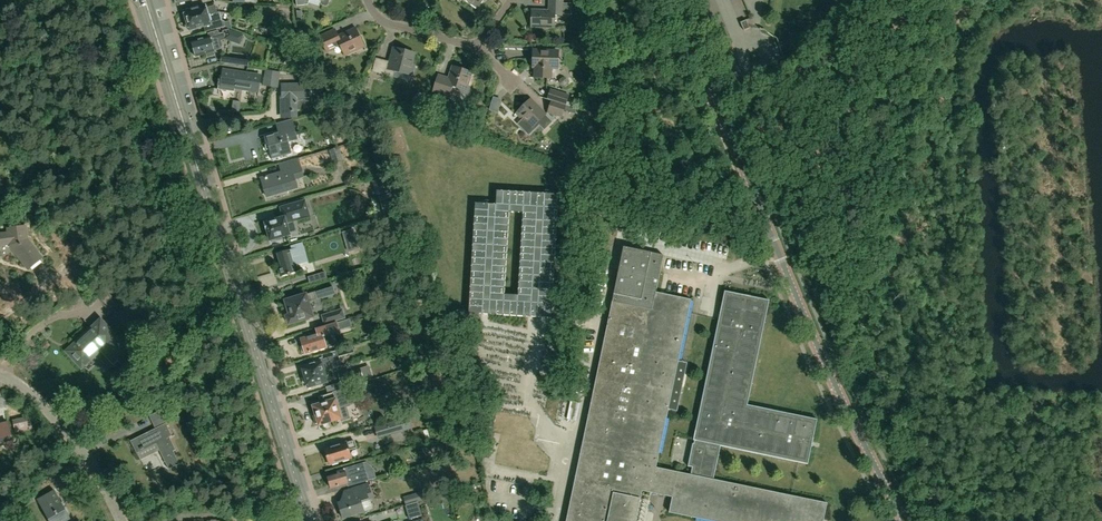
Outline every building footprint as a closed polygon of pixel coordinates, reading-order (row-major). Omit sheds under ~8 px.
[(562,13),(571,13),(571,3),(563,3),(563,0),(549,0),(549,10),(531,9),(531,26),(555,27),(555,14),(562,15),(562,13)] [(205,6),(184,12),(185,16),(183,16),(184,21),(209,15),(216,13),(214,6),(206,8),(205,6)] [(738,12),(745,25),(753,21),(746,8),(738,12)] [(216,14),(216,13),(209,15),(184,21),(186,29),(188,28),(189,30),(203,26),(205,32),(225,26),(231,28),(230,21),(224,22),(220,21),(218,14),(216,14)] [(363,45),(355,27),(337,35),(334,29),(319,36),(326,52),(340,45),(343,54),(363,45)] [(193,48),(192,49),(193,56),(195,55),(195,57),(206,54),(207,57),(214,55),(213,52),(214,52),(213,51),(219,49),(221,45),(220,41),(225,39),(240,44),(243,35),(227,30),(222,31),(223,33),(218,34),(217,31),(208,34),(209,37),(191,42),(193,48)] [(283,45),(288,46),(287,48),(294,50),(296,43),(295,43),(297,38),(291,37),(290,40),(285,39),(283,45)] [(411,65),(414,54),(393,48),(389,61),(382,59),(382,60),(376,58),(372,72),(378,73),(393,77),(395,71),(411,75),(414,65),(411,65)] [(539,77),(551,77),(551,67),(557,67),(557,51),(534,50),(534,66),(534,77),(539,77)] [(248,66),(249,60),(228,56),(227,63),(248,66)] [(468,85),(472,72),(452,65),(448,78),(438,75),(433,91),(449,97),(453,86),(458,88),(458,89),(458,91),(460,94),(465,95),(468,94),(469,93),(470,90),(470,89),(470,87),(469,86),(468,85)] [(217,85),(219,85),(218,88),(234,91),(234,88),(258,92),(261,75),(223,69),(222,76),(220,76),(220,79),(218,78),(217,85)] [(270,86),(273,71),(266,70),(263,85),(270,86)] [(273,71),(270,86),(277,88),(279,72),(273,71)] [(311,101),(310,77),(300,77),(300,83),(282,84),(282,97),(285,97),(285,111),(298,110),(301,110),(304,101),(311,101)] [(547,99),(566,105),(569,96),(550,89),(547,99)] [(532,126),(544,114),(528,99),(515,112),(514,111),(508,117),(517,126),(519,125),(520,126),(526,133),(528,133),(530,133),(531,132),(532,131),(533,130),(533,127),(532,126)] [(562,118),(566,105),(547,99),(546,99),(551,101),(546,113),(562,118)] [(291,153),(288,142),(297,139),(292,119),(276,124),(278,134),(264,137),(266,145),(268,145),(271,158),(279,155),(280,156),(291,153)] [(329,151),(333,163),(340,160),(336,148),(329,151)] [(266,194),(296,185),(294,178),(303,176),(298,159),(280,164),(282,173),(262,179),(266,194)] [(551,317),(558,194),(497,191),(496,204),(475,203),(469,313),(551,317)] [(392,199),(381,202),(384,214),(396,211),(392,199)] [(309,218),(304,201),(281,208),(283,218),(266,223),(265,223),(265,224),(264,225),(265,230),(267,230),(270,241),(271,240),(272,243),(282,240),(282,237),(289,235),(286,223),(293,221),(293,222),(309,218)] [(27,240),(25,226),(8,229),(9,233),(0,235),(0,246),(10,245),(13,248),(12,249),(29,269),(42,258),(27,240)] [(345,239),(355,236),(353,230),(343,233),(345,239)] [(281,277),(297,272),(294,264),(308,260),(303,243),(290,246),(291,250),(278,254),(282,266),(278,267),(281,277)] [(619,268),(566,520),(645,520),(651,493),(672,497),(669,512),(710,520),(823,520),(827,503),(713,479),(720,446),(807,464),(817,420),(747,406),(769,301),(724,292),(687,466),(692,467),(690,475),(656,467),(689,310),(691,300),(655,292),(655,288),(662,255),(623,247),(619,268)] [(320,293),(322,300),(334,296),(332,289),(320,293)] [(317,299),(315,292),(306,295),(286,301),(290,315),(286,316),(288,324),(313,317),(308,302),(317,299)] [(326,305),(342,299),(340,295),(324,301),(326,305)] [(426,298),(411,303),(413,310),(421,308),(423,316),(431,314),(426,298)] [(345,318),(343,311),(335,314),(335,312),(322,316),(325,324),(345,318)] [(130,351),(102,320),(68,351),(82,367),(101,350),(114,364),(119,360),(120,360),(130,351)] [(305,353),(332,345),(329,335),(339,332),(337,323),(316,329),(318,334),(301,339),(305,353)] [(341,366),(337,350),(321,355),(322,357),(313,360),(314,362),(302,366),(303,371),(301,371),(303,377),(326,370),(341,366)] [(340,383),(359,378),(362,376),(360,368),(338,375),(340,383)] [(303,377),(304,384),(306,383),(307,387),(327,381),(325,376),(327,375),(326,370),(303,377)] [(319,424),(341,418),(335,399),(341,398),(339,391),(323,396),(324,399),(312,402),(316,414),(313,415),(315,423),(319,422),(319,424)] [(155,428),(131,440),(137,453),(156,444),(168,469),(179,463),(173,450),(176,449),(169,436),(172,435),(166,423),(168,422),(162,410),(149,416),(155,428)] [(378,439),(412,428),(409,416),(374,427),(378,439)] [(15,432),(30,429),(27,417),(12,420),(15,432)] [(191,431),(199,427),(195,420),(187,424),(191,431)] [(9,422),(0,424),(0,445),(6,443),(8,448),(15,446),(9,422)] [(356,447),(354,440),(346,442),(325,449),(327,456),(326,457),(327,462),(329,462),(329,464),(351,457),(348,449),(356,447)] [(347,483),(348,486),(369,480),(364,463),(337,471),(337,473),(327,477),(330,488),(347,483)] [(368,484),(344,492),(340,503),(339,503),(343,518),(373,509),(370,500),(373,499),(368,484)] [(70,518),(54,490),(37,500),(49,520),(66,520),(70,518)] [(430,497),(428,490),(403,497),(406,505),(430,497)] [(11,508),(0,501),(0,517),(4,519),(11,508)] [(416,520),(422,519),(417,502),(418,502),(418,501),(407,505),(407,506),(406,506),(410,519),(415,518),(416,520)]
